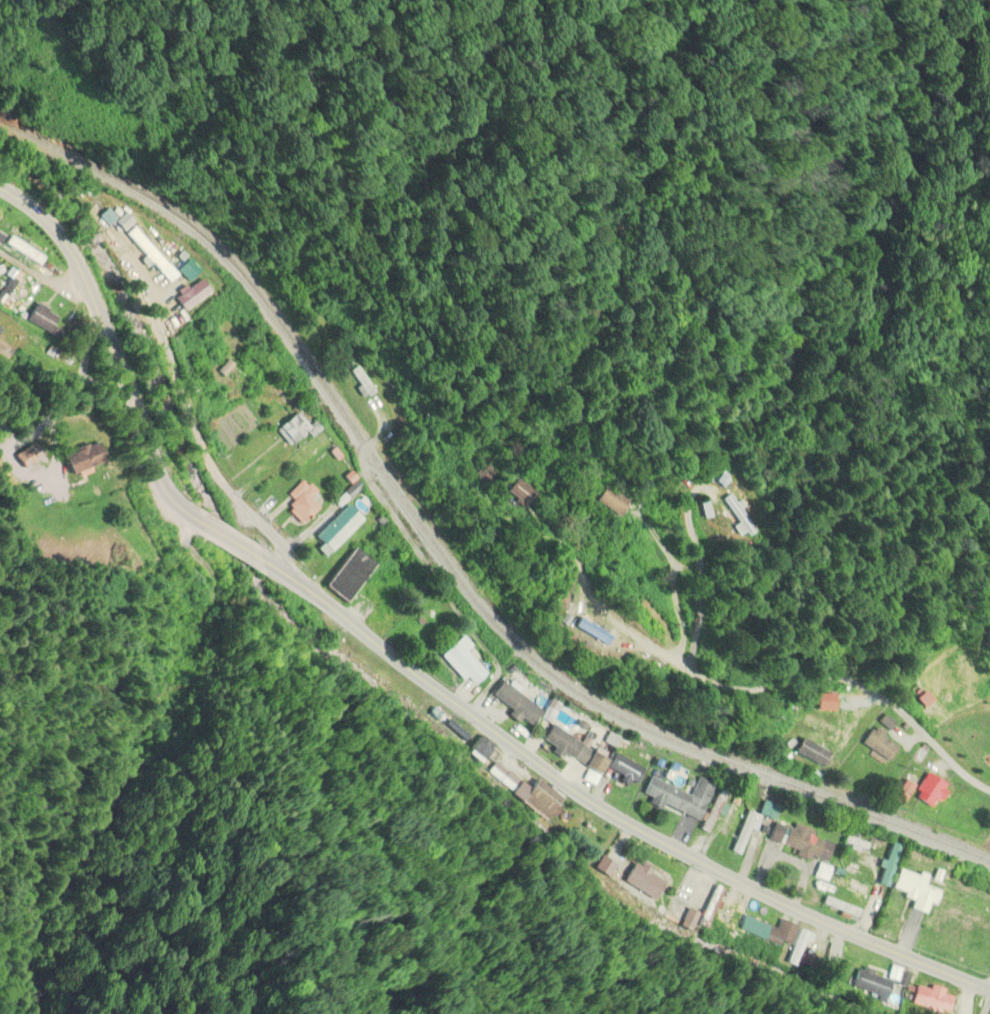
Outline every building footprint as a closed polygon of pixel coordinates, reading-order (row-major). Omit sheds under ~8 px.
[(97,216),(106,227),(116,218),(106,207),(97,216)] [(114,221),(124,231),(134,221),(124,211),(114,221)] [(119,227),(97,223),(95,230),(118,235),(119,227)] [(123,234),(167,283),(177,274),(132,225),(123,234)] [(9,235),(44,256),(38,266),(3,245),(9,235)] [(152,279),(180,267),(171,247),(143,259),(152,279)] [(176,269),(187,281),(199,270),(188,258),(176,269)] [(175,297),(184,310),(211,291),(201,277),(187,286),(184,282),(174,289),(178,295),(175,297)] [(8,294),(20,306),(32,293),(20,282),(8,294)] [(177,303),(173,294),(164,298),(169,307),(177,303)] [(36,300),(50,308),(48,312),(56,317),(49,331),(25,318),(36,300)] [(358,363),(374,388),(365,394),(348,369),(358,363)] [(272,427),(286,445),(304,431),(311,435),(322,427),(316,419),(307,426),(295,410),(272,427)] [(116,458),(106,436),(68,453),(77,474),(83,471),(86,477),(102,471),(99,466),(116,458)] [(16,456),(26,470),(44,456),(35,443),(16,456)] [(715,481),(723,488),(731,479),(724,472),(715,481)] [(504,490),(512,499),(510,501),(518,509),(523,504),(524,505),(535,494),(517,476),(504,490)] [(298,478),(302,483),(306,481),(314,488),(305,499),(313,506),(299,523),(284,510),(287,508),(283,504),(289,498),(283,492),(298,478)] [(591,498),(619,518),(631,501),(603,481),(591,498)] [(489,490),(495,496),(499,490),(493,485),(489,490)] [(722,500),(736,523),(730,527),(735,536),(741,532),(743,536),(754,530),(741,509),(744,507),(740,501),(734,504),(729,496),(722,500)] [(696,501),(700,519),(710,517),(706,499),(696,501)] [(344,502),(360,518),(328,551),(311,535),(344,502)] [(350,546),(372,564),(340,603),(318,584),(350,546)] [(373,605),(355,591),(343,605),(361,620),(373,605)] [(568,627),(576,616),(607,637),(600,648),(568,627)] [(460,631),(472,644),(465,651),(483,672),(471,684),(462,674),(458,678),(435,653),(460,631)] [(499,679),(503,681),(508,675),(523,686),(519,691),(542,709),(528,727),(511,713),(515,708),(507,708),(488,692),(499,679)] [(913,699),(922,710),(934,700),(924,689),(913,699)] [(817,691),(816,712),(836,713),(837,692),(817,691)] [(550,724),(540,739),(590,776),(601,762),(550,724)] [(859,739),(881,763),(895,750),(873,727),(859,739)] [(461,749),(474,761),(488,747),(475,735),(461,749)] [(637,784),(641,764),(607,757),(603,778),(637,784)] [(560,800),(533,778),(525,788),(493,762),(485,771),(509,790),(507,793),(543,821),(560,800)] [(933,800),(938,803),(947,787),(924,773),(910,797),(928,808),(933,800)] [(659,805),(697,821),(711,785),(697,780),(690,796),(646,777),(639,794),(647,797),(644,804),(657,809),(659,805)] [(890,801),(902,806),(911,786),(900,781),(890,801)] [(790,829),(771,823),(765,842),(825,862),(831,844),(809,837),(811,830),(792,824),(790,829)] [(606,878),(614,866),(598,857),(591,869),(606,878)] [(662,883),(634,861),(620,879),(649,900),(662,883)] [(820,893),(829,868),(817,863),(807,888),(820,893)] [(905,909),(925,916),(934,890),(923,886),(925,879),(895,868),(887,890),(909,898),(905,909)] [(705,929),(725,892),(714,887),(694,924),(705,929)] [(989,918),(989,910),(962,898),(959,904),(989,918)] [(698,916),(688,911),(681,924),(691,930),(698,916)] [(788,948),(796,926),(777,920),(775,928),(741,915),(736,930),(788,948)] [(812,935),(799,930),(788,963),(801,967),(812,935)] [(849,986),(881,1001),(890,981),(901,986),(902,983),(895,980),(898,973),(904,976),(905,974),(890,968),(885,980),(857,968),(849,986)] [(943,1013),(947,1013),(952,997),(913,984),(908,1002),(943,1013)]
